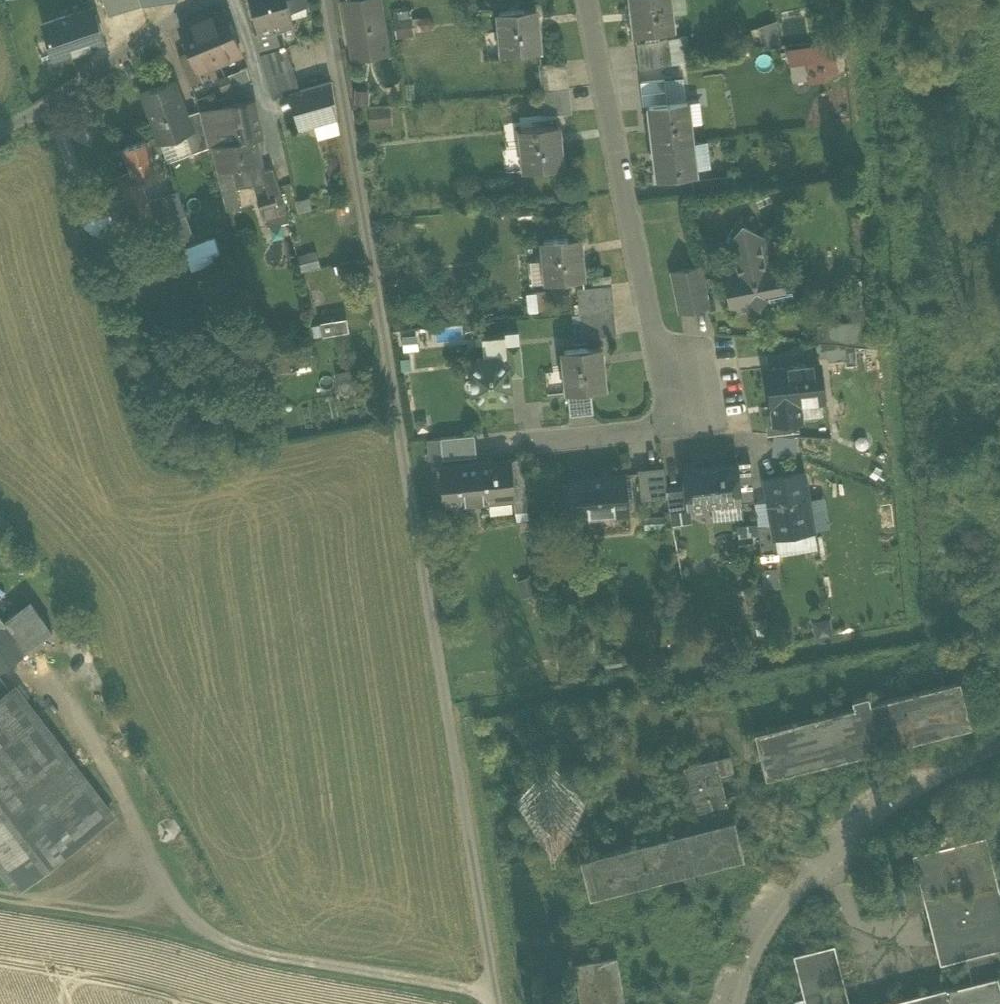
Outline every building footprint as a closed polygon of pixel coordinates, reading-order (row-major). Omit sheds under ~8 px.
[(140,0),(103,0),(108,15),(142,5),(140,0)] [(258,33),(258,34),(281,27),(294,24),(290,9),(306,5),(304,0),(249,0),(258,33)] [(355,52),(384,47),(384,46),(377,1),(377,0),(370,0),(351,3),(348,4),(347,4),(354,51),(355,52)] [(635,34),(673,30),(671,14),(670,0),(631,0),(635,34)] [(671,14),(687,12),(686,0),(670,0),(671,14)] [(92,6),(42,23),(54,59),(104,42),(92,6)] [(498,11),(503,54),(540,50),(535,8),(498,11)] [(206,18),(202,20),(219,62),(241,53),(223,11),(206,18)] [(195,18),(197,22),(202,20),(206,18),(205,14),(195,18)] [(412,17),(394,20),(396,38),(414,36),(412,17)] [(199,70),(219,62),(202,20),(197,22),(180,29),(190,52),(198,71),(199,70)] [(758,27),(763,50),(781,47),(777,20),(758,27)] [(299,43),(294,24),(281,27),(287,46),(299,43)] [(287,46),(281,27),(258,34),(258,33),(255,34),(260,54),(287,46)] [(688,36),(668,38),(671,64),(691,61),(688,36)] [(636,43),(639,69),(671,64),(668,38),(636,43)] [(831,43),(804,47),(807,63),(823,60),(833,59),(831,43)] [(273,97),(294,92),(299,90),(287,46),(260,54),(273,97)] [(384,47),(355,52),(356,57),(385,53),(384,47)] [(789,66),(807,63),(804,47),(786,50),(789,66)] [(179,57),(190,84),(202,79),(199,70),(198,71),(190,52),(179,57)] [(823,60),(807,63),(810,83),(827,81),(823,60)] [(539,64),(542,90),(569,87),(567,61),(539,64)] [(245,68),(227,75),(232,86),(250,79),(245,68)] [(218,79),(222,90),(232,86),(227,75),(218,79)] [(686,100),(683,76),(664,79),(665,91),(667,103),(685,101),(686,100)] [(640,81),(642,93),(665,91),(664,79),(640,81)] [(157,135),(160,142),(185,133),(192,131),(186,114),(174,81),(142,93),(153,124),(157,135)] [(331,81),(299,90),(294,92),(303,126),(314,124),(338,117),(331,81)] [(572,112),(569,87),(542,90),(544,115),(572,112)] [(370,91),(355,90),(354,105),(369,106),(370,91)] [(642,93),(643,105),(649,105),(667,103),(665,91),(642,93)] [(209,147),(213,146),(258,138),(258,139),(262,138),(255,100),(200,111),(209,147)] [(649,105),(654,147),(692,142),(690,124),(688,124),(685,101),(667,103),(649,105)] [(391,106),(369,107),(370,127),(392,126),(391,106)] [(185,133),(192,153),(209,147),(200,111),(199,110),(186,114),(192,131),(185,133)] [(340,132),(338,117),(314,124),(317,139),(340,132)] [(521,128),(525,170),(562,167),(558,124),(521,128)] [(192,153),(185,133),(160,142),(167,162),(192,153)] [(146,139),(146,140),(154,163),(165,158),(160,142),(157,135),(146,139)] [(262,163),(258,139),(258,138),(213,146),(219,171),(232,168),(257,164),(262,163)] [(125,199),(129,209),(149,202),(141,182),(159,175),(154,163),(146,140),(123,148),(130,173),(117,177),(125,199)] [(707,141),(692,142),(695,171),(711,169),(707,141)] [(695,171),(692,142),(654,147),(657,177),(678,175),(678,173),(695,171)] [(260,171),(257,164),(232,168),(237,187),(264,182),(260,171)] [(275,195),(275,198),(282,196),(273,167),(260,171),(264,182),(269,197),(275,195)] [(219,171),(228,210),(242,206),(237,187),(232,168),(219,171)] [(692,179),(693,194),(728,188),(727,175),(692,179)] [(150,220),(158,242),(191,230),(178,191),(149,202),(155,218),(150,220)] [(257,200),(260,210),(285,203),(282,196),(275,198),(275,195),(269,197),(257,200)] [(310,197),(296,200),(299,212),(313,208),(310,197)] [(109,205),(118,231),(150,220),(155,218),(149,202),(129,209),(125,199),(109,205)] [(90,241),(118,231),(109,205),(81,215),(90,241)] [(268,223),(269,227),(289,222),(288,218),(287,212),(266,218),(267,224),(268,223)] [(752,301),(759,306),(764,299),(769,298),(770,304),(794,299),(789,278),(780,280),(777,266),(766,269),(763,255),(768,247),(767,241),(738,221),(730,233),(735,236),(727,249),(728,256),(736,261),(738,274),(727,276),(733,305),(752,301)] [(191,230),(158,242),(160,248),(194,237),(191,230)] [(544,259),(547,282),(584,278),(580,236),(542,239),(544,259)] [(213,237),(182,248),(191,273),(222,261),(213,237)] [(318,249),(299,254),(304,271),(322,266),(318,249)] [(531,284),(547,282),(544,259),(529,261),(531,284)] [(672,273),(680,312),(708,306),(700,267),(672,273)] [(577,287),(579,312),(614,308),(611,284),(577,287)] [(546,290),(536,291),(538,311),(548,310),(546,290)] [(538,311),(536,291),(525,292),(528,313),(538,311)] [(616,334),(614,308),(579,312),(582,338),(616,334)] [(347,318),(320,322),(322,336),(349,332),(347,318)] [(877,318),(842,321),(844,344),(854,344),(880,346),(877,318)] [(815,342),(844,344),(842,321),(814,324),(815,342)] [(505,337),(506,348),(520,347),(519,333),(505,334),(505,337)] [(418,336),(402,336),(403,352),(419,351),(418,336)] [(506,348),(505,337),(481,339),(483,358),(498,357),(503,361),(507,356),(506,348)] [(827,355),(828,361),(837,360),(846,359),(844,344),(815,342),(817,356),(827,355)] [(854,344),(844,344),(846,359),(846,364),(856,364),(854,344)] [(563,349),(568,392),(591,389),(605,388),(601,346),(563,349)] [(509,366),(510,376),(523,375),(520,347),(506,348),(507,356),(503,361),(509,366)] [(469,369),(470,377),(466,378),(464,381),(463,383),(464,386),(466,388),(471,389),(471,395),(482,405),(502,403),(512,392),(510,376),(509,366),(503,361),(498,357),(483,358),(478,359),(469,369)] [(772,407),(774,422),(797,419),(801,419),(801,417),(799,402),(822,400),(822,401),(824,401),(819,361),(818,362),(818,364),(769,369),(769,367),(767,367),(772,407)] [(353,392),(350,370),(337,371),(340,394),(353,392)] [(568,392),(570,415),(593,413),(591,389),(568,392)] [(799,402),(801,417),(824,414),(822,401),(822,400),(799,402)] [(798,428),(797,419),(774,422),(766,423),(766,431),(798,428)] [(440,437),(442,458),(474,455),(472,434),(440,437)] [(796,435),(773,434),(771,454),(795,456),(796,435)] [(442,458),(440,437),(426,438),(428,460),(442,458)] [(520,457),(510,458),(514,498),(515,510),(526,509),(520,457)] [(458,463),(458,465),(461,502),(461,504),(463,503),(463,502),(489,499),(512,496),(512,498),(514,498),(510,458),(508,458),(508,460),(460,465),(460,463),(458,463)] [(739,501),(739,502),(754,500),(750,460),(736,462),(736,463),(740,501),(739,501)] [(686,485),(687,506),(688,506),(710,503),(739,501),(740,501),(736,463),(684,468),(686,485)] [(447,503),(461,502),(458,465),(443,467),(443,465),(441,465),(446,505),(447,505),(447,503)] [(667,497),(666,488),(664,469),(638,472),(641,499),(667,497)] [(772,524),(774,537),(775,537),(811,531),(806,500),(808,500),(804,472),(764,479),(768,500),(772,524)] [(571,478),(574,518),(627,513),(623,473),(571,478)] [(686,485),(666,488),(669,511),(671,511),(689,509),(688,506),(687,506),(686,485)] [(512,496),(489,499),(490,514),(513,511),(512,498),(512,496)] [(806,500),(811,531),(816,530),(829,528),(824,497),(808,500),(806,500)] [(772,524),(768,500),(754,502),(758,526),(772,524)] [(739,501),(710,503),(711,518),(741,515),(739,502),(739,501)] [(689,509),(671,511),(673,525),(691,523),(689,509)] [(668,527),(667,513),(643,514),(644,528),(668,527)] [(758,534),(757,523),(737,524),(738,536),(758,534)] [(758,526),(761,556),(778,554),(775,537),(774,537),(772,524),(758,526)] [(811,531),(775,537),(778,554),(778,555),(820,549),(816,530),(811,531)] [(779,568),(761,570),(763,588),(781,587),(779,568)] [(540,591),(533,574),(516,581),(524,598),(540,591)] [(31,605),(6,623),(26,651),(51,633),(31,605)] [(26,651),(6,623),(0,614),(0,671),(26,651)] [(816,640),(834,637),(830,618),(812,622),(816,640)] [(768,634),(766,619),(754,620),(756,635),(768,634)] [(754,731),(766,777),(971,725),(959,680),(870,702),(868,694),(852,699),(854,706),(754,731)] [(16,888),(112,815),(14,687),(0,698),(0,867),(16,888)] [(519,795),(567,829),(589,792),(631,746),(611,728),(566,776),(544,760),(519,795)] [(730,754),(716,758),(720,775),(735,772),(730,754)] [(579,858),(589,897),(744,858),(735,819),(732,820),(720,775),(716,758),(683,766),(699,828),(579,858)] [(991,949),(999,947),(999,891),(986,834),(912,853),(940,962),(965,956),(971,980),(946,986),(946,987),(880,1003),(999,1003),(999,983),(991,949)] [(834,944),(793,954),(806,1003),(849,1003),(834,944)] [(581,1003),(625,1003),(617,957),(574,964),(581,1003)]
